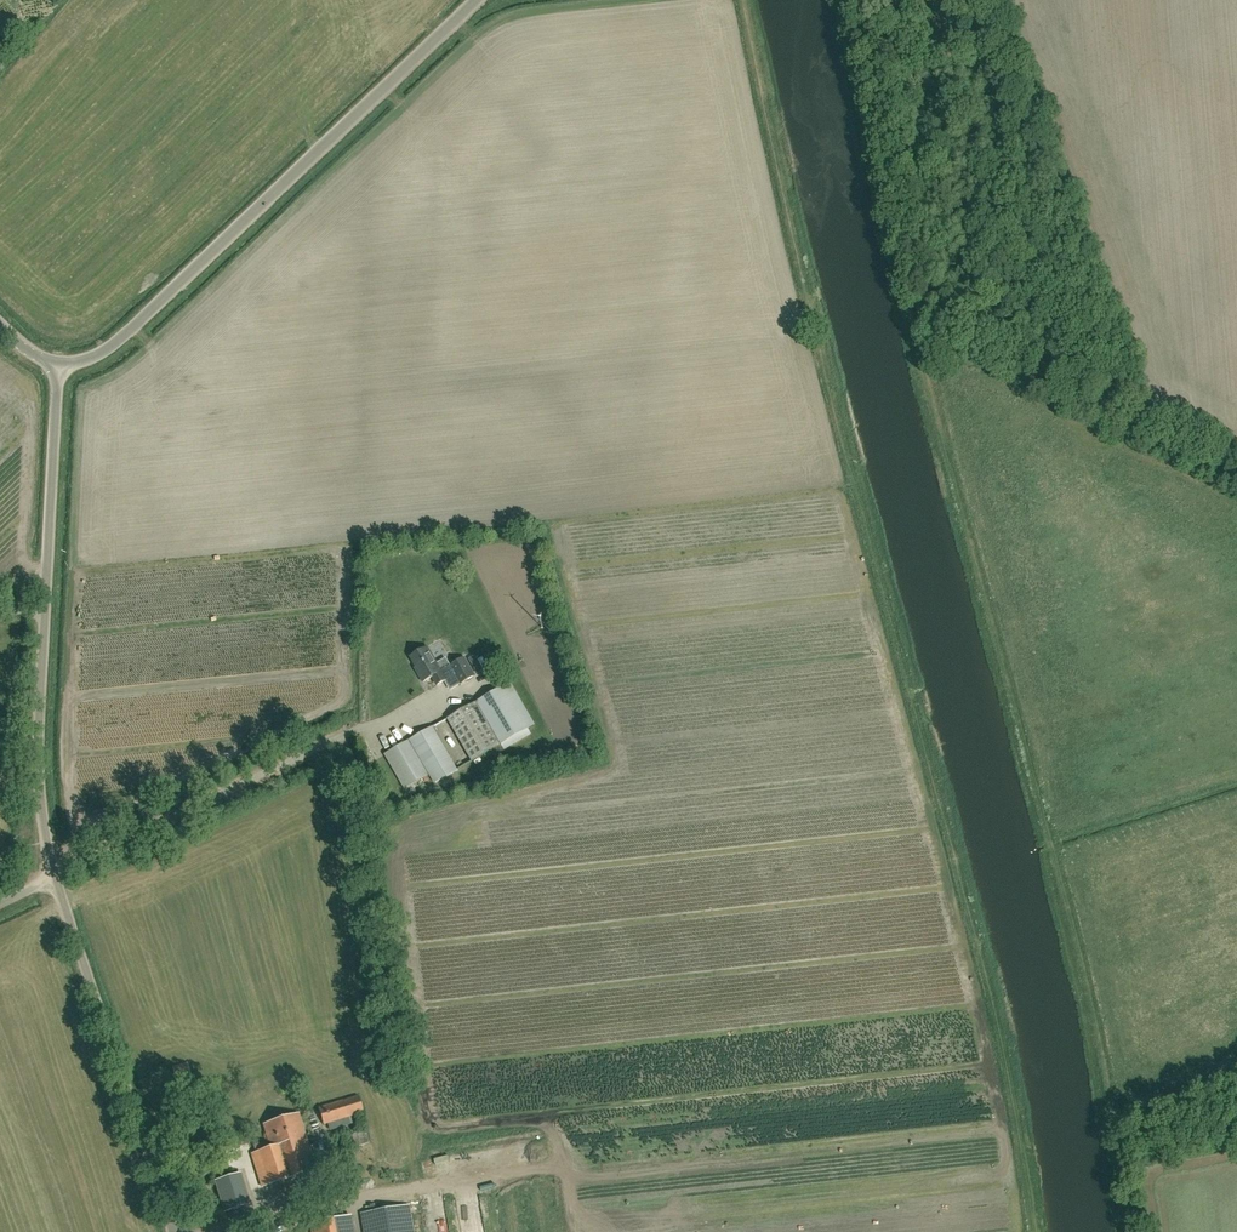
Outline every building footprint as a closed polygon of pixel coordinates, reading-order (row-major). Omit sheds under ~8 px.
[(464,658),(450,666),(446,658),(437,663),(427,647),(411,657),(420,671),(418,672),(424,682),(433,677),(438,685),(445,680),(451,689),(475,675),(464,658)] [(471,703),(446,718),(471,760),(496,745),(497,747),(535,726),(510,682),(471,703)] [(456,770),(432,727),(385,754),(405,788),(430,774),(435,783),(456,770)] [(172,1066),(176,1081),(191,1076),(187,1062),(172,1066)] [(323,1124),(363,1112),(358,1095),(318,1108),(323,1124)] [(316,1169),(299,1113),(263,1124),(270,1148),(252,1153),(262,1186),(316,1169)] [(366,1130),(351,1135),(355,1147),(370,1142),(366,1130)] [(249,1204),(240,1174),(215,1181),(225,1212),(249,1204)] [(364,1231),(413,1231),(408,1205),(361,1213),(364,1231)] [(311,1231),(353,1231),(350,1216),(310,1223),(311,1231)]
